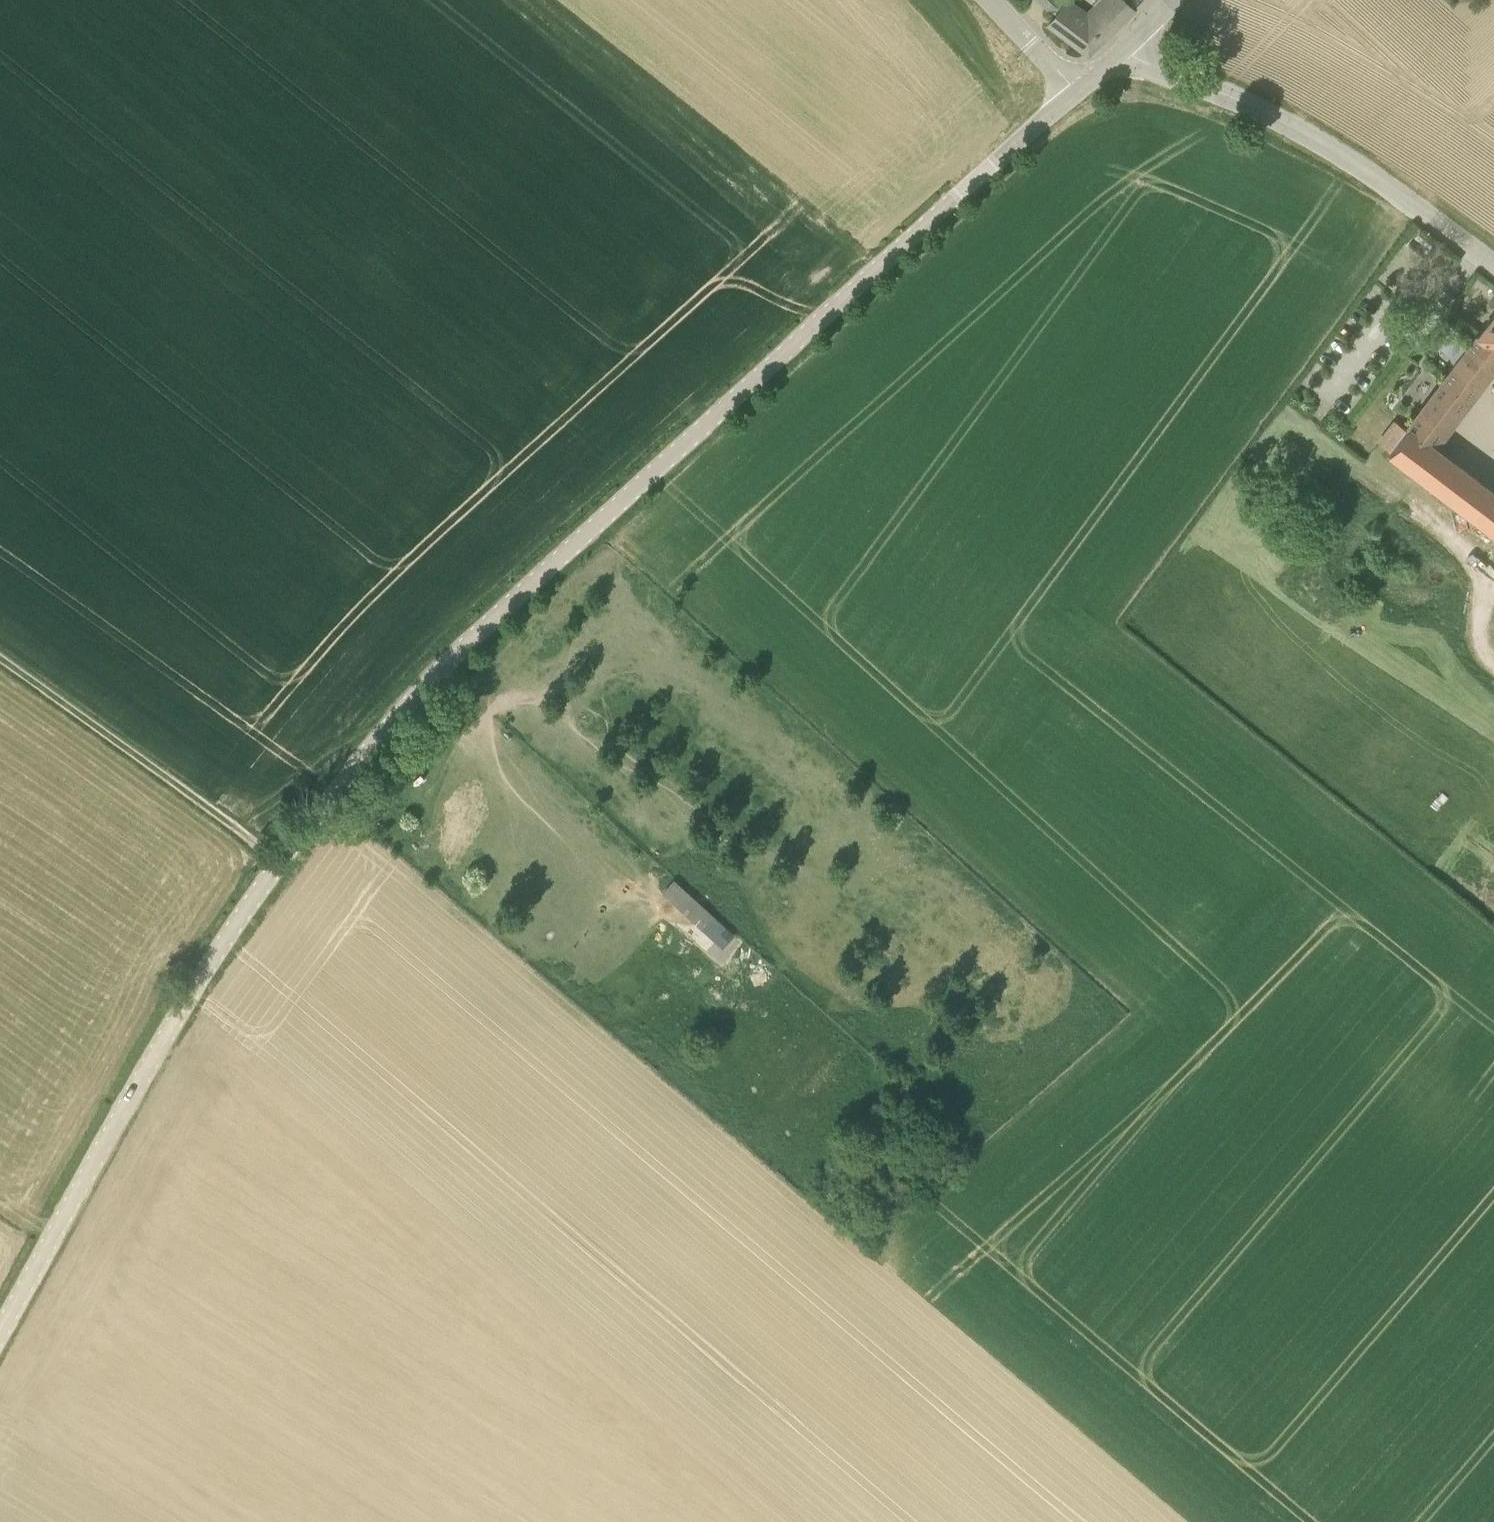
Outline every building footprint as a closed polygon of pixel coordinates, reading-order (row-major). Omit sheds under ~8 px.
[(1049,8),(1057,0),(1041,0),(1049,8)] [(1133,8),(1125,0),(1099,0),(1089,11),(1073,0),(1066,0),(1049,22),(1088,52),(1133,8)] [(1469,343),(1411,420),(1388,451),(1493,531),(1493,488),(1437,445),(1493,370),(1493,310),(1469,343)] [(725,949),(737,935),(676,878),(664,891),(678,904),(677,906),(725,949)]
